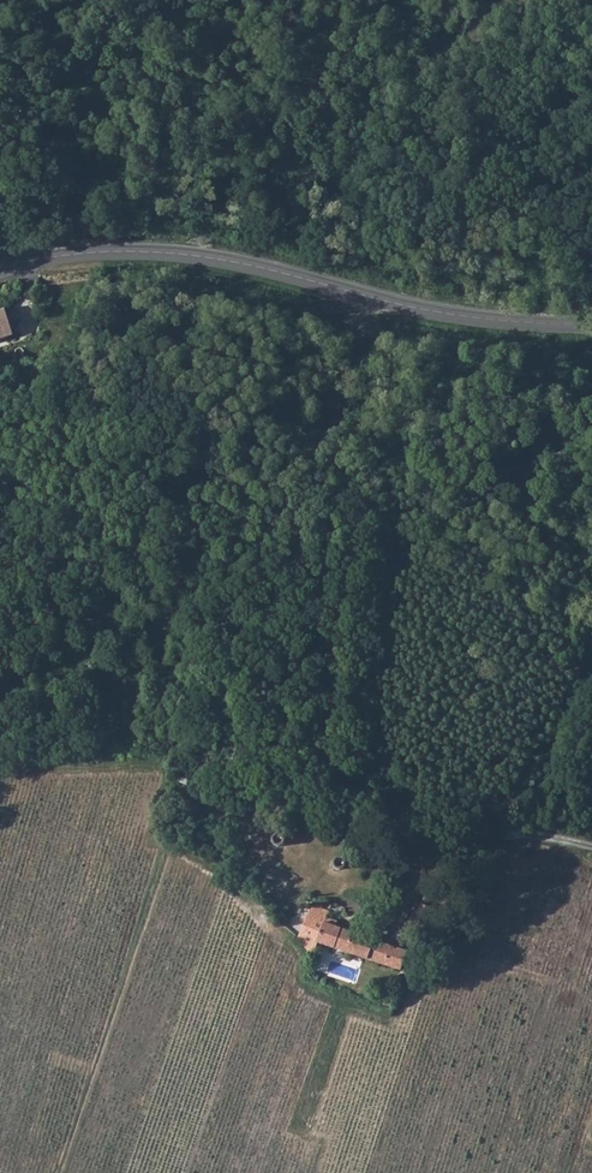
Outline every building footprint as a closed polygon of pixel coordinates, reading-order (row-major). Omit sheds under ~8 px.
[(199,278),(197,292),(217,296),(219,281),(199,278)] [(0,313),(0,341),(13,337),(6,311),(0,313)] [(327,366),(326,376),(334,377),(336,367),(327,366)] [(277,832),(273,837),(273,844),(279,848),(286,846),(289,841),(288,835),(283,831),(277,832)] [(334,860),(333,865),(337,869),(342,871),(347,868),(349,864),(347,858),(343,855),(338,855),(334,860)] [(320,938),(319,942),(405,968),(411,951),(363,936),(328,922),(334,905),(317,899),(301,936),(308,938),(310,935),(320,938)]
